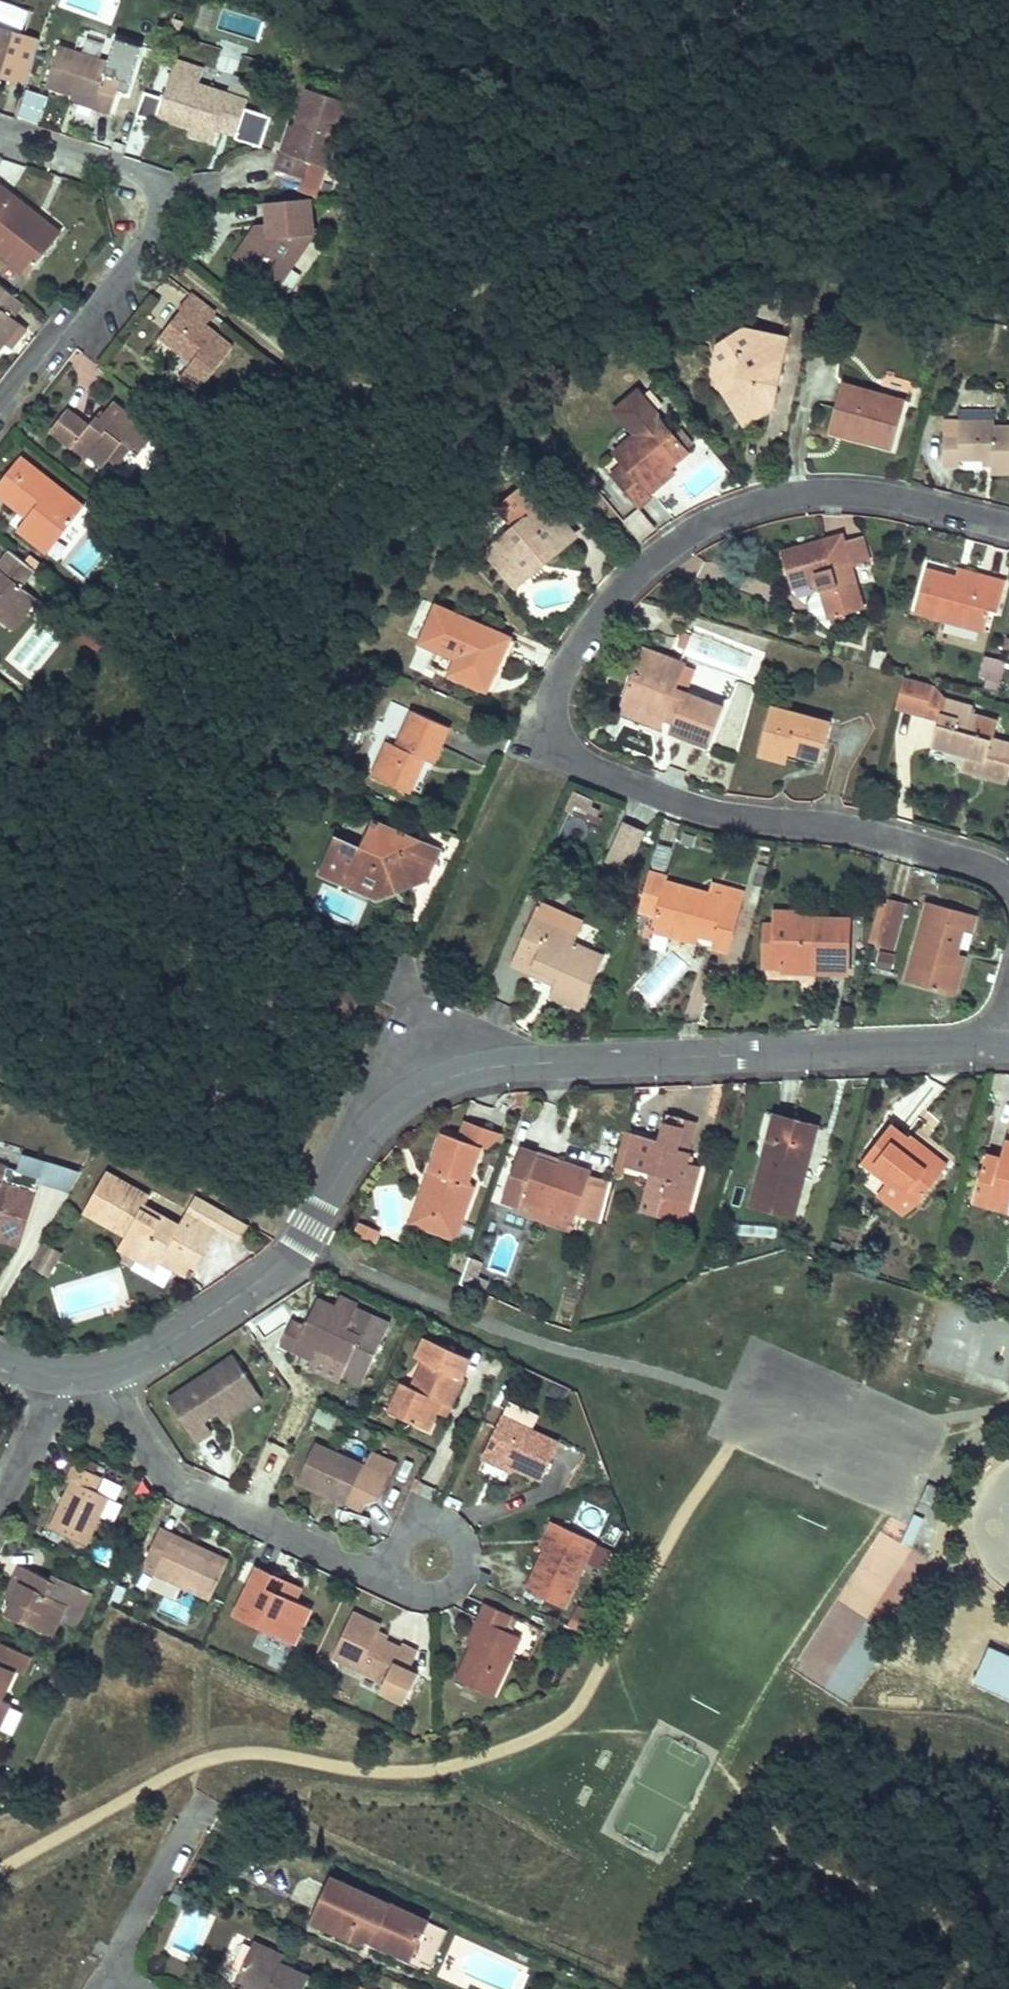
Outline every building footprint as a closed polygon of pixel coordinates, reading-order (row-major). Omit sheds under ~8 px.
[(1,66),(9,43),(14,31),(0,26),(0,71),(1,66)] [(9,43),(1,66),(8,68),(16,45),(9,43)] [(46,86),(72,94),(95,101),(93,108),(110,113),(121,78),(105,73),(108,60),(59,45),(46,86)] [(170,76),(198,85),(203,70),(175,61),(170,76)] [(157,116),(188,127),(214,135),(217,127),(235,133),(246,100),(198,85),(170,76),(157,116)] [(288,152),(283,150),(277,170),(307,179),(313,163),(326,167),(348,101),(309,89),(296,127),(288,152)] [(40,127),(46,97),(24,92),(17,122),(40,127)] [(72,94),(70,100),(93,108),(95,101),(72,94)] [(291,125),(283,150),(288,152),(296,127),(291,125)] [(214,135),(188,127),(186,133),(212,142),(214,135)] [(54,239),(28,217),(33,210),(0,185),(0,253),(26,273),(54,239)] [(250,232),(233,256),(268,280),(282,260),(289,266),(312,233),(313,233),(310,198),(265,202),(267,222),(267,230),(250,232)] [(28,217),(54,239),(59,232),(33,210),(28,217)] [(257,223),(250,232),(267,230),(267,222),(257,223)] [(282,260),(268,280),(278,287),(292,268),(289,266),(282,260)] [(19,322),(12,316),(22,303),(0,285),(0,347),(19,322)] [(214,313),(189,293),(179,306),(181,308),(159,336),(190,360),(179,375),(197,390),(232,346),(205,325),(214,313)] [(728,398),(731,399),(747,402),(756,416),(772,406),(777,384),(772,384),(774,371),(779,372),(786,338),(743,329),(719,343),(713,372),(732,377),(728,398)] [(863,424),(859,439),(892,448),(905,400),(841,383),(832,416),(863,424)] [(747,402),(731,399),(731,404),(743,424),(756,416),(747,402)] [(104,464),(110,456),(122,441),(139,453),(152,437),(126,417),(128,414),(112,402),(99,419),(95,416),(88,426),(66,409),(50,429),(87,458),(91,454),(104,464)] [(629,472),(617,482),(639,507),(651,497),(648,494),(644,489),(670,466),(689,451),(659,415),(613,454),(622,464),(629,472)] [(832,416),(828,430),(859,439),(863,424),(832,416)] [(958,426),(958,435),(943,436),(942,463),(959,463),(959,452),(990,451),(991,471),(1008,471),(1008,425),(995,426),(958,426)] [(122,441),(110,456),(127,469),(139,453),(122,441)] [(32,542),(43,529),(56,539),(69,522),(66,519),(79,503),(19,455),(0,479),(0,497),(3,499),(6,497),(29,514),(17,530),(32,542)] [(611,474),(617,482),(629,472),(622,464),(611,474)] [(644,489),(648,494),(675,471),(670,466),(644,489)] [(519,582),(535,569),(531,564),(568,532),(527,485),(502,506),(519,525),(490,550),(519,582)] [(66,519),(69,522),(83,506),(79,503),(66,519)] [(32,542),(46,553),(56,539),(43,529),(32,542)] [(531,564),(535,569),(572,537),(568,532),(531,564)] [(781,550),(791,587),(819,579),(830,617),(863,608),(851,564),(868,559),(861,533),(843,538),(842,532),(781,550)] [(20,584),(33,567),(10,549),(0,561),(0,568),(20,584)] [(4,622),(28,591),(20,584),(0,568),(0,619),(4,622)] [(959,568),(956,577),(977,582),(980,574),(959,568)] [(977,582),(956,577),(927,569),(915,611),(984,629),(991,609),(998,611),(1007,581),(980,574),(977,582)] [(28,591),(4,622),(11,628),(36,597),(28,591)] [(457,660),(451,675),(487,691),(511,639),(438,606),(422,643),(440,651),(457,660)] [(630,682),(622,703),(664,720),(667,712),(675,716),(670,730),(709,745),(724,709),(676,690),(686,666),(643,650),(634,672),(646,676),(641,687),(630,682)] [(686,666),(676,690),(686,694),(696,669),(686,666)] [(634,672),(630,682),(641,687),(646,676),(634,672)] [(934,684),(905,676),(896,706),(926,714),(934,684)] [(728,719),(746,721),(751,686),(733,683),(728,719)] [(945,699),(934,684),(926,714),(940,718),(945,699)] [(960,768),(1007,782),(1008,772),(1008,744),(991,739),(996,720),(971,714),(972,706),(945,699),(940,718),(933,744),(964,753),(960,768)] [(664,720),(622,703),(619,710),(662,727),(664,720)] [(772,706),(762,744),(789,752),(820,760),(831,723),(772,706)] [(390,744),(374,778),(411,794),(426,759),(435,763),(451,728),(414,712),(398,747),(390,744)] [(789,752),(762,744),(759,754),(786,762),(789,752)] [(374,822),(367,835),(383,842),(389,828),(374,822)] [(628,875),(645,833),(621,824),(604,865),(628,875)] [(321,873),(352,887),(355,880),(382,891),(385,882),(397,878),(401,888),(427,879),(417,854),(422,843),(389,828),(383,842),(367,835),(361,849),(337,837),(321,873)] [(417,854),(427,879),(439,851),(422,843),(417,854)] [(655,915),(653,923),(699,936),(713,940),(712,948),(727,952),(744,892),(729,889),(726,899),(709,895),(664,883),(665,878),(649,873),(639,910),(655,915)] [(355,880),(352,887),(376,897),(401,888),(397,878),(385,882),(382,891),(355,880)] [(709,895),(726,899),(729,889),(712,884),(709,895)] [(887,904),(876,943),(893,948),(905,902),(888,898),(887,904)] [(540,900),(532,917),(577,937),(584,920),(540,900)] [(864,940),(876,943),(887,904),(880,902),(873,926),(868,925),(864,940)] [(907,980),(948,992),(958,956),(965,930),(973,932),(977,916),(928,902),(907,980)] [(784,954),(783,967),(783,971),(847,973),(849,919),(798,918),(797,913),(774,912),(774,924),(772,954),(784,954)] [(577,937),(532,917),(512,964),(554,983),(550,994),(582,1009),(605,957),(574,943),(577,937)] [(699,936),(653,923),(651,932),(696,944),(699,936)] [(762,966),(783,967),(784,954),(772,954),(774,924),(764,923),(762,966)] [(893,972),(896,954),(879,951),(876,970),(893,972)] [(958,956),(948,992),(955,994),(965,958),(958,956)] [(352,1014),(361,997),(344,990),(336,1007),(352,1014)] [(664,1194),(690,1201),(700,1165),(689,1161),(691,1150),(690,1150),(676,1146),(685,1117),(669,1113),(662,1139),(636,1132),(627,1164),(653,1171),(669,1174),(664,1194)] [(752,1204),(794,1215),(818,1127),(776,1116),(752,1204)] [(685,1117),(676,1146),(690,1150),(698,1121),(685,1117)] [(467,1121),(461,1140),(480,1147),(488,1149),(505,1134),(467,1121)] [(912,1139),(911,1138),(892,1124),(862,1161),(888,1181),(918,1204),(947,1166),(933,1156),(930,1159),(910,1143),(912,1139)] [(627,1164),(636,1132),(626,1130),(614,1172),(624,1174),(627,1164)] [(461,1140),(442,1134),(428,1176),(433,1178),(431,1185),(425,1183),(417,1206),(411,1223),(455,1238),(473,1186),(467,1184),(480,1147),(461,1140)] [(914,1135),(911,1138),(912,1139),(910,1143),(930,1159),(933,1156),(947,1166),(949,1163),(914,1135)] [(504,1199),(521,1204),(523,1199),(548,1208),(550,1204),(578,1214),(592,1175),(593,1172),(561,1160),(560,1165),(538,1158),(539,1153),(522,1147),(504,1199)] [(1001,1158),(987,1155),(974,1201),(1008,1211),(1008,1158),(1008,1160),(1001,1158)] [(6,1241),(19,1245),(35,1192),(14,1186),(19,1171),(0,1165),(0,1239),(6,1241)] [(685,1221),(690,1201),(664,1194),(669,1174),(653,1171),(642,1209),(685,1221)] [(156,1270),(161,1261),(168,1248),(197,1265),(218,1230),(228,1213),(197,1195),(180,1225),(162,1216),(160,1219),(143,1210),(150,1197),(107,1173),(86,1212),(126,1236),(119,1248),(156,1270)] [(592,1175),(578,1214),(597,1221),(611,1181),(592,1175)] [(431,1185),(433,1178),(428,1176),(425,1183),(431,1185)] [(918,1204),(888,1181),(878,1195),(905,1215),(918,1204)] [(523,1199),(521,1204),(519,1211),(573,1229),(578,1214),(550,1204),(548,1208),(523,1199)] [(228,1213),(218,1230),(239,1242),(249,1225),(228,1213)] [(379,1230),(360,1222),(355,1233),(374,1242),(379,1230)] [(62,1251),(46,1242),(33,1267),(48,1275),(62,1251)] [(168,1248),(161,1261),(190,1277),(197,1265),(168,1248)] [(475,1273),(480,1260),(471,1257),(466,1270),(475,1273)] [(472,1280),(475,1273),(466,1270),(464,1277),(472,1280)] [(292,1321),(280,1347),(311,1361),(317,1350),(348,1364),(342,1376),(361,1384),(389,1323),(370,1315),(360,1336),(347,1330),(358,1306),(340,1298),(336,1307),(318,1300),(305,1328),(292,1321)] [(452,1405),(465,1378),(473,1360),(426,1339),(418,1356),(427,1360),(414,1387),(405,1383),(391,1413),(429,1430),(438,1412),(443,1401),(452,1405)] [(169,1400),(198,1441),(214,1431),(207,1420),(219,1411),(257,1386),(236,1355),(219,1367),(169,1400)] [(257,1386),(219,1411),(226,1421),(264,1397),(257,1386)] [(443,1401),(438,1412),(447,1415),(452,1405),(443,1401)] [(560,1442),(534,1430),(540,1415),(510,1402),(504,1416),(485,1459),(505,1469),(507,1464),(515,1467),(543,1480),(560,1442)] [(318,1410),(312,1424),(334,1433),(340,1419),(318,1410)] [(326,1488),(350,1499),(348,1504),(363,1511),(366,1504),(380,1500),(396,1464),(372,1452),(365,1466),(315,1443),(297,1482),(324,1493),(326,1488)] [(73,1480),(51,1527),(87,1544),(110,1496),(101,1492),(107,1478),(76,1463),(69,1477),(73,1480)] [(513,1472),(515,1467),(507,1464),(505,1469),(513,1472)] [(933,1512),(938,1490),(925,1487),(921,1509),(933,1512)] [(326,1488),(324,1493),(348,1504),(350,1499),(326,1488)] [(914,1514),(902,1540),(913,1546),(924,1520),(914,1514)] [(542,1547),(546,1549),(558,1523),(553,1522),(542,1547)] [(558,1523),(546,1549),(528,1588),(567,1606),(597,1541),(558,1523)] [(162,1528),(159,1534),(195,1550),(197,1545),(162,1528)] [(195,1550),(159,1534),(144,1567),(212,1598),(229,1559),(197,1545),(195,1550)] [(892,1621),(932,1564),(901,1542),(860,1598),(892,1621)] [(55,1636),(62,1620),(70,1604),(49,1594),(55,1581),(22,1565),(10,1592),(16,1595),(13,1602),(8,1613),(55,1636)] [(294,1600),(276,1592),(267,1587),(273,1574),(257,1567),(235,1617),(293,1643),(310,1607),(294,1600)] [(57,1574),(54,1580),(55,1581),(49,1594),(70,1604),(62,1620),(77,1627),(93,1591),(57,1574)] [(282,1579),(276,1592),(294,1600),(299,1587),(282,1579)] [(10,1592),(7,1598),(13,1602),(16,1595),(10,1592)] [(886,1622),(858,1602),(800,1682),(829,1702),(886,1622)] [(484,1621),(474,1644),(458,1678),(495,1695),(513,1656),(521,1636),(503,1627),(509,1613),(487,1603),(479,1619),(484,1621)] [(569,1624),(583,1630),(591,1613),(577,1607),(569,1624)] [(353,1612),(334,1655),(386,1680),(381,1689),(406,1701),(420,1673),(411,1668),(419,1650),(403,1642),(401,1645),(377,1634),(381,1624),(353,1612)] [(479,1619),(470,1641),(474,1644),(484,1621),(479,1619)] [(579,1638),(582,1632),(565,1623),(561,1630),(579,1638)] [(12,1702),(4,1699),(15,1672),(24,1675),(33,1656),(0,1640),(0,1728),(12,1702)] [(992,1646),(976,1682),(1008,1697),(1008,1654),(992,1646)] [(331,1877),(314,1914),(318,1916),(335,1880),(331,1877)] [(314,1914),(310,1920),(357,1941),(369,1936),(373,1930),(383,1935),(388,1948),(407,1956),(417,1934),(412,1933),(419,1918),(335,1880),(318,1916),(314,1914)] [(419,1918),(412,1933),(417,1934),(424,1920),(419,1918)] [(231,1979),(253,1988),(297,1988),(303,1975),(276,1961),(279,1955),(249,1941),(231,1979)] [(228,1986),(235,1988),(253,1988),(231,1979),(228,1986)]
